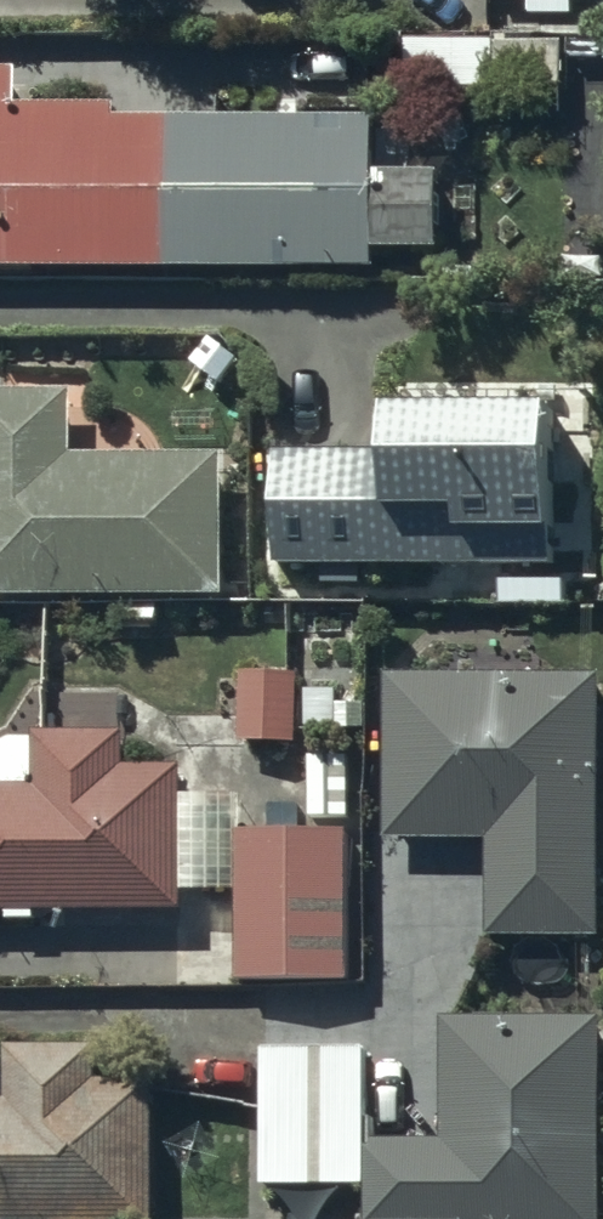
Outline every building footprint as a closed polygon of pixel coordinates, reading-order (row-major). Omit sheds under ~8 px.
[(493,50),(406,51),(406,100),(493,99),(493,50)] [(0,84),(0,279),(373,280),(373,260),(435,260),(435,189),(373,189),(374,133),(112,131),(112,120),(15,119),(16,84),(0,84)] [(0,408),(0,604),(219,605),(220,471),(67,470),(67,408),(0,408)] [(383,465),(275,466),(274,580),(549,577),(547,436),(382,437),(383,465)] [(296,686),(241,687),(240,753),(297,752),(296,686)] [(600,689),(389,687),(387,848),(490,849),(489,943),(598,944),(600,689)] [(9,925),(9,933),(37,933),(37,924),(183,923),(181,779),(125,779),(125,746),(36,747),(35,752),(32,752),(30,751),(27,751),(24,751),(21,751),(19,752),(16,752),(13,753),(10,753),(8,754),(5,755),(2,756),(0,757),(0,925),(9,925)] [(354,756),(310,755),(309,828),(353,829),(354,756)] [(349,837),(297,837),(297,799),(257,799),(257,841),(195,841),(195,904),(238,904),(238,998),(349,998),(349,991),(368,991),(368,949),(347,950),(349,837)] [(261,1058),(264,1198),(367,1198),(367,1218),(600,1218),(601,1031),(532,1031),(532,1014),(518,1014),(518,1031),(441,1031),(439,1152),(364,1151),(365,1060),(261,1058)] [(0,1113),(0,1218),(154,1218),(152,1061),(6,1060),(6,1113),(0,1113)]
